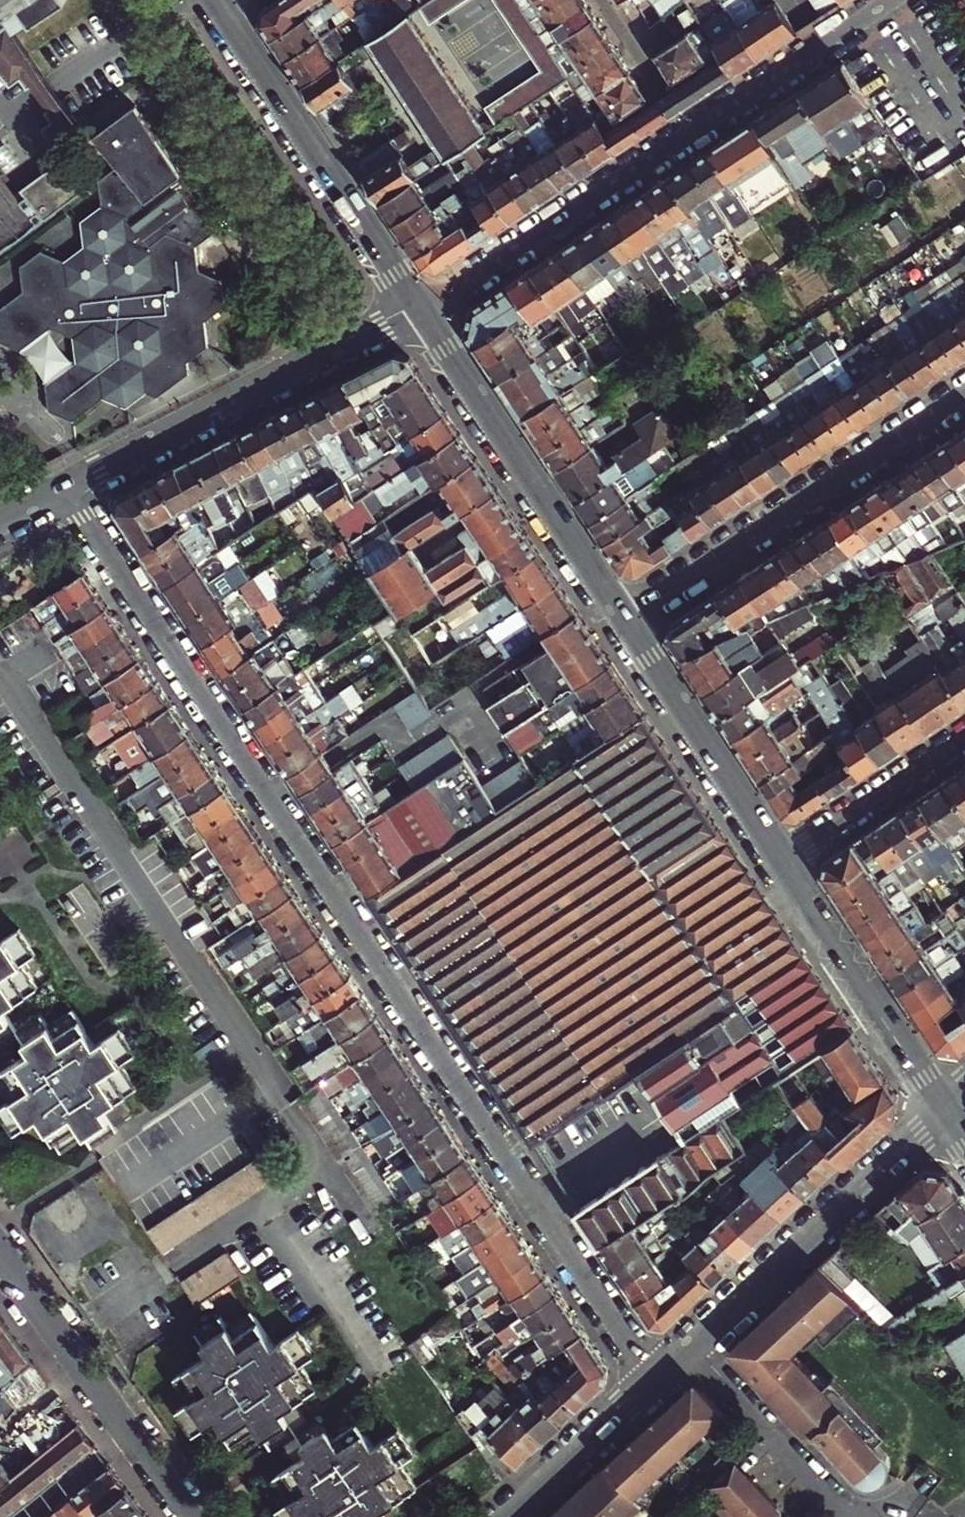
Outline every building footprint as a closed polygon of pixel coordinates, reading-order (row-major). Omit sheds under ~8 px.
[(12,18),(19,29),(63,0),(0,0),(0,3),(12,18)] [(333,0),(278,0),(265,9),(262,24),(272,39),(333,0)] [(286,60),(333,30),(326,21),(348,7),(343,0),(333,0),(272,39),(286,60)] [(348,7),(354,17),(356,20),(364,15),(378,36),(387,30),(368,0),(343,0),(348,7)] [(387,30),(397,24),(382,3),(386,0),(368,0),(387,30)] [(417,10),(420,8),(424,5),(420,0),(411,0),(417,10)] [(430,1),(424,5),(420,8),(430,23),(466,0),(432,0),(430,1)] [(529,79),(485,107),(497,125),(531,103),(541,96),(550,90),(559,84),(569,78),(567,75),(558,61),(549,48),(540,34),(531,21),(522,7),(518,0),(495,0),(541,70),(529,79)] [(522,7),(531,21),(563,0),(533,0),(522,7)] [(584,0),(563,0),(531,21),(540,34),(586,4),(584,0)] [(760,58),(723,2),(722,0),(716,0),(703,8),(722,37),(713,42),(719,52),(735,75),(760,58)] [(753,0),(726,0),(723,2),(760,58),(798,34),(776,0),(763,0),(756,5),(753,0)] [(844,0),(813,0),(824,17),(846,2),(844,0)] [(15,85),(25,78),(33,88),(49,75),(19,29),(12,18),(0,3),(0,66),(15,85)] [(586,4),(540,34),(549,48),(595,18),(586,4)] [(474,141),(488,132),(410,16),(397,24),(387,30),(378,36),(370,41),(446,159),(459,151),(464,147),(474,141)] [(286,60),(303,86),(348,56),(339,42),(352,34),(360,47),(363,46),(370,41),(356,20),(354,17),(333,30),(286,60)] [(549,48),(558,61),(604,31),(595,18),(549,48)] [(665,68),(711,38),(702,24),(656,54),(665,68)] [(567,75),(613,45),(604,31),(558,61),(567,75)] [(693,69),(719,52),(713,42),(711,38),(665,68),(674,82),(693,69)] [(622,58),(613,45),(567,75),(569,78),(576,88),(622,58)] [(348,56),(303,86),(328,124),(365,99),(348,72),(370,57),(363,46),(360,47),(348,56)] [(693,69),(708,93),(735,75),(719,52),(693,69)] [(584,102),(631,71),(622,58),(576,88),(584,102)] [(865,135),(869,140),(887,129),(885,128),(890,125),(887,119),(882,122),(844,63),(819,79),(816,81),(842,121),(845,119),(859,110),(862,115),(861,118),(862,120),(870,133),(865,135)] [(693,69),(674,82),(675,84),(671,87),(674,91),(669,94),(680,111),(708,93),(693,69)] [(584,102),(593,115),(639,85),(631,71),(584,102)] [(563,99),(558,102),(599,164),(617,152),(602,128),(593,115),(584,102),(576,88),(569,78),(559,84),(570,101),(566,104),(563,99)] [(835,125),(842,121),(816,81),(799,92),(833,144),(838,152),(842,150),(848,145),(846,142),(835,125)] [(639,85),(593,115),(602,128),(629,111),(648,98),(639,85)] [(661,99),(672,116),(676,113),(680,111),(669,94),(665,87),(660,90),(656,93),(661,99)] [(772,110),(787,133),(797,126),(816,155),(833,144),(799,92),(772,110)] [(672,116),(661,99),(656,102),(654,99),(650,101),(648,98),(629,111),(644,134),(672,116)] [(94,182),(71,151),(89,138),(64,99),(50,110),(57,119),(48,127),(69,156),(27,188),(32,195),(27,199),(22,192),(0,207),(0,253),(94,182)] [(547,127),(580,177),(599,164),(558,102),(551,107),(555,113),(559,119),(547,127)] [(115,164),(109,169),(142,220),(191,187),(136,104),(93,132),(115,164)] [(787,133),(772,110),(754,122),(769,144),(775,140),(795,168),(805,162),(787,133)] [(644,134),(629,111),(602,128),(617,152),(644,134)] [(559,119),(555,113),(543,121),(545,124),(547,127),(559,119)] [(754,122),(731,137),(754,171),(772,159),(777,156),(769,144),(754,122)] [(528,135),(540,153),(563,188),(580,177),(547,127),(545,124),(533,132),(531,127),(525,131),(528,135)] [(525,131),(521,126),(505,137),(511,146),(522,140),(528,135),(525,131)] [(393,140),(399,149),(412,140),(406,132),(393,140)] [(511,146),(505,137),(494,144),(496,148),(492,151),(496,157),(505,150),(511,146)] [(731,137),(711,150),(733,184),(754,171),(731,137)] [(852,137),(846,142),(848,145),(852,151),(859,146),(852,137)] [(393,140),(355,165),(381,203),(416,180),(438,165),(440,164),(432,151),(410,166),(399,149),(393,140)] [(523,164),(546,199),(563,188),(540,153),(533,157),(522,140),(511,146),(523,164)] [(479,148),(474,141),(464,147),(469,154),(479,148)] [(842,150),(845,155),(852,151),(848,145),(842,150)] [(465,186),(472,197),(496,233),(513,221),(478,168),(469,154),(464,147),(459,151),(470,168),(458,176),(460,179),(465,186)] [(531,210),(546,199),(523,164),(517,168),(505,150),(496,157),(531,210)] [(733,184),(711,150),(693,163),(713,193),(723,187),(727,199),(739,217),(750,211),(733,184)] [(478,168),(513,221),(531,210),(496,157),(478,168)] [(422,190),(416,180),(381,203),(394,223),(443,191),(460,179),(458,176),(446,159),(440,164),(438,165),(445,175),(422,190)] [(691,164),(670,178),(709,237),(715,233),(719,231),(727,225),(724,222),(717,226),(711,216),(718,212),(708,197),(711,195),(713,193),(693,163),(691,164)] [(189,363),(209,348),(206,321),(226,306),(222,279),(200,267),(197,243),(218,228),(211,217),(161,250),(142,220),(109,169),(101,175),(105,203),(86,218),(88,246),(68,260),(43,250),(22,266),(24,290),(0,309),(0,341),(22,350),(52,327),(75,338),(76,362),(46,385),(49,410),(75,421),(104,399),(128,409),(147,394),(157,399),(190,375),(189,363)] [(651,190),(676,226),(680,223),(703,258),(716,249),(717,249),(709,237),(670,178),(651,190)] [(447,198),(443,191),(394,223),(405,241),(463,202),(472,197),(465,186),(447,198)] [(191,187),(142,220),(161,250),(211,217),(191,187)] [(720,203),(727,199),(723,187),(713,193),(720,203)] [(683,238),(676,226),(651,190),(635,201),(666,249),(683,238)] [(462,225),(416,256),(424,268),(438,272),(496,233),(472,197),(463,202),(474,218),(469,221),(465,216),(459,220),(462,225)] [(618,212),(655,267),(662,262),(672,256),(666,249),(635,201),(618,212)] [(474,218),(463,202),(405,241),(416,256),(462,225),(459,220),(465,216),(469,221),(474,218)] [(601,223),(625,260),(632,255),(642,270),(647,266),(650,271),(638,279),(648,294),(653,291),(650,287),(654,285),(656,288),(665,283),(655,267),(618,212),(601,223)] [(582,235),(620,292),(629,306),(639,300),(626,281),(636,275),(625,260),(601,223),(582,235)] [(715,233),(709,237),(717,249),(716,249),(719,254),(726,250),(715,233)] [(612,298),(620,292),(582,235),(561,250),(586,287),(594,281),(604,296),(608,293),(612,298)] [(683,238),(666,249),(672,256),(688,245),(683,238)] [(530,270),(556,308),(564,321),(572,332),(578,328),(574,322),(579,320),(567,301),(587,288),(586,287),(561,250),(530,270)] [(672,278),(662,262),(655,267),(665,283),(672,278)] [(509,284),(531,318),(534,323),(556,308),(530,270),(509,284)] [(957,281),(955,282),(958,286),(964,296),(964,275),(957,281)] [(466,334),(474,346),(512,322),(513,323),(521,318),(524,322),(531,318),(509,284),(472,309),(466,334)] [(964,332),(964,296),(958,286),(947,294),(944,289),(939,293),(964,332)] [(964,359),(964,332),(939,293),(935,295),(923,303),(962,361),(964,359)] [(914,325),(945,372),(962,361),(923,303),(914,309),(921,320),(914,325)] [(914,316),(911,311),(906,314),(910,319),(914,316)] [(890,325),(929,383),(945,372),(914,325),(906,331),(902,324),(910,319),(906,314),(890,325)] [(486,364),(536,331),(539,330),(534,323),(531,318),(524,322),(521,318),(513,323),(512,322),(474,346),(486,364)] [(548,332),(556,344),(573,333),(572,332),(564,321),(548,332)] [(913,394),(929,383),(890,325),(874,336),(913,394)] [(540,337),(536,331),(486,364),(498,382),(543,352),(535,340),(540,337)] [(601,340),(614,359),(623,354),(628,351),(615,331),(601,340)] [(857,346),(896,405),(913,394),(874,336),(872,337),(857,346)] [(601,340),(584,350),(597,370),(598,370),(614,359),(601,340)] [(584,350),(581,345),(574,350),(577,355),(579,354),(584,350)] [(880,416),(896,405),(857,346),(857,347),(848,352),(856,364),(848,369),(880,416)] [(509,399),(549,374),(544,367),(557,358),(550,348),(543,352),(498,382),(509,399)] [(522,418),(597,370),(584,350),(579,354),(582,360),(581,363),(554,381),(549,374),(509,399),(522,418)] [(347,378),(360,402),(374,393),(378,397),(420,370),(411,357),(395,353),(347,378)] [(641,380),(623,354),(614,359),(598,370),(609,386),(616,396),(641,380)] [(841,357),(844,362),(849,359),(846,354),(841,357)] [(839,366),(844,362),(841,357),(840,358),(836,361),(839,366)] [(832,379),(841,374),(833,362),(825,368),(832,379)] [(811,384),(816,391),(847,438),(864,426),(832,379),(825,368),(808,379),(811,384)] [(864,426),(880,416),(848,369),(841,374),(832,379),(864,426)] [(434,391),(420,370),(378,397),(371,402),(385,423),(434,391)] [(598,383),(602,390),(603,389),(609,386),(598,370),(597,370),(522,418),(533,435),(585,401),(580,395),(598,383)] [(363,407),(360,402),(347,378),(326,389),(364,465),(379,456),(366,431),(373,427),(372,425),(364,410),(363,407)] [(791,390),(799,402),(808,396),(800,384),(791,390)] [(616,396),(609,386),(603,389),(614,406),(620,402),(616,396)] [(326,389),(304,401),(322,436),(337,464),(344,478),(356,471),(364,465),(326,389)] [(782,396),(790,408),(799,402),(791,390),(782,396)] [(398,443),(447,411),(434,391),(385,423),(395,437),(383,445),(386,451),(398,443)] [(831,448),(847,438),(816,391),(808,396),(799,402),(831,448)] [(322,436),(304,401),(281,413),(299,447),(304,445),(313,463),(326,457),(317,439),(322,436)] [(544,452),(596,418),(585,401),(533,435),(544,452)] [(766,422),(798,470),(814,459),(783,413),(778,405),(775,401),(759,411),(766,422)] [(788,409),(783,401),(778,405),(783,413),(788,409)] [(627,414),(620,402),(614,406),(613,406),(620,415),(621,418),(627,414)] [(831,448),(799,402),(790,408),(788,409),(783,413),(814,459),(831,448)] [(602,414),(609,423),(620,415),(613,406),(602,414)] [(368,475),(377,488),(461,433),(447,411),(398,443),(403,452),(368,475)] [(594,445),(556,470),(577,501),(640,459),(663,444),(679,433),(667,416),(663,415),(663,413),(658,412),(657,413),(653,412),(642,419),(639,432),(629,438),(630,440),(614,450),(613,454),(617,460),(608,466),(594,445)] [(318,483),(314,477),(299,447),(281,413),(263,422),(301,495),(315,485),(318,483)] [(602,414),(596,418),(544,452),(556,470),(594,445),(608,436),(602,427),(609,423),(602,414)] [(241,433),(280,509),(301,495),(263,422),(241,433)] [(750,433),(782,481),(798,470),(766,422),(750,433)] [(726,433),(764,492),(782,481),(750,433),(742,439),(735,427),(726,433)] [(951,440),(964,462),(964,431),(951,440)] [(268,516),(280,509),(241,433),(218,445),(237,481),(247,500),(257,495),(268,516)] [(461,433),(377,488),(386,502),(418,481),(425,492),(429,489),(478,458),(461,433)] [(708,445),(747,503),(764,492),(726,433),(708,445)] [(951,440),(934,451),(964,497),(964,462),(951,440)] [(198,455),(231,519),(241,513),(228,486),(237,481),(218,445),(198,455)] [(731,514),(747,503),(708,445),(692,456),(731,514)] [(918,462),(950,511),(962,503),(964,507),(964,497),(934,451),(918,462)] [(48,461),(50,465),(64,457),(62,454),(48,461)] [(223,524),(231,519),(198,455),(179,465),(197,501),(206,497),(220,525),(223,524)] [(714,526),(731,514),(692,456),(677,465),(691,486),(689,488),(714,526)] [(395,533),(384,518),(378,522),(351,540),(372,572),(499,490),(478,458),(429,489),(438,504),(395,533)] [(591,523),(638,491),(632,482),(648,471),(640,459),(577,501),(591,523)] [(918,462),(901,473),(932,520),(944,513),(947,517),(952,514),(950,511),(918,462)] [(344,478),(337,464),(329,468),(337,483),(344,478)] [(179,465),(161,475),(180,510),(186,506),(192,519),(187,523),(189,527),(205,516),(197,501),(179,465)] [(362,497),(370,492),(356,471),(344,478),(358,500),(362,497)] [(932,520),(901,473),(884,484),(918,536),(923,533),(920,528),(932,520)] [(142,484),(168,535),(187,523),(180,510),(161,475),(142,484)] [(325,499),(335,515),(358,500),(344,478),(337,483),(321,494),(325,499)] [(655,480),(638,491),(591,523),(605,543),(653,511),(646,499),(657,492),(655,489),(659,486),(655,480)] [(116,509),(143,550),(168,535),(142,484),(119,496),(116,509)] [(918,536),(884,484),(867,495),(911,562),(930,554),(918,536)] [(290,523),(325,499),(321,494),(315,485),(301,495),(280,509),(290,523)] [(680,517),(694,539),(714,526),(689,488),(664,504),(667,509),(672,506),(680,517)] [(526,530),(499,490),(372,572),(396,608),(399,613),(439,587),(526,530)] [(867,495),(851,506),(893,569),(911,562),(867,495)] [(351,540),(378,522),(362,497),(358,500),(335,515),(351,540)] [(952,514),(964,534),(964,507),(962,503),(950,511),(952,514)] [(605,543),(616,561),(676,521),(676,519),(680,517),(672,506),(667,509),(664,504),(653,511),(605,543)] [(180,510),(187,523),(192,519),(186,506),(180,510)] [(851,506),(831,519),(871,579),(880,575),(893,569),(851,506)] [(932,520),(949,545),(951,545),(964,539),(964,534),(952,514),(947,517),(944,513),(932,520)] [(143,550),(155,567),(189,545),(212,530),(205,516),(189,527),(187,523),(168,535),(143,550)] [(676,521),(616,561),(624,572),(639,575),(694,539),(680,517),(676,519),(676,521)] [(215,535),(221,548),(240,535),(231,519),(223,524),(226,529),(215,535)] [(831,519),(814,530),(852,587),(860,583),(871,579),(831,519)] [(923,533),(918,536),(930,554),(931,553),(949,545),(932,520),(920,528),(923,533)] [(212,530),(189,545),(200,562),(217,550),(221,548),(215,535),(212,530)] [(488,573),(494,582),(507,573),(540,552),(526,530),(439,587),(447,599),(488,573)] [(814,530),(798,541),(830,589),(837,588),(839,592),(852,587),(814,530)] [(798,541),(781,552),(814,603),(833,595),(839,592),(837,588),(830,589),(798,541)] [(189,545),(155,567),(166,584),(200,562),(189,545)] [(200,562),(166,584),(177,602),(211,579),(206,572),(224,561),(217,550),(200,562)] [(559,582),(540,552),(507,573),(515,587),(481,610),(455,626),(466,643),(491,627),(526,604),(559,582)] [(814,603),(781,552),(762,565),(793,612),(809,605),(814,603)] [(930,554),(911,562),(893,569),(880,575),(921,634),(964,699),(964,636),(953,644),(943,629),(939,622),(955,611),(959,618),(964,627),(964,603),(931,553),(930,554)] [(206,572),(211,579),(229,568),(224,561),(206,572)] [(793,612),(762,565),(742,578),(771,621),(793,612)] [(189,619),(223,597),(240,585),(244,582),(242,578),(237,581),(229,568),(211,579),(177,602),(189,619)] [(96,588),(86,573),(47,599),(57,614),(64,610),(96,588)] [(771,621),(742,578),(717,594),(742,633),(771,621)] [(548,632),(579,612),(559,582),(526,604),(491,627),(499,639),(511,656),(548,632)] [(108,606),(96,588),(64,610),(65,612),(68,610),(71,614),(62,620),(57,614),(44,623),(50,632),(55,641),(72,630),(108,606)] [(232,610),(223,597),(189,619),(205,643),(256,610),(246,594),(242,600),(244,602),(232,610)] [(717,594),(671,624),(668,639),(681,659),(742,633),(717,594)] [(481,610),(472,596),(447,613),(455,626),(481,610)] [(809,605),(793,612),(771,621),(782,636),(815,614),(809,605)] [(72,630),(82,646),(118,622),(108,606),(72,630)] [(12,642),(44,623),(34,607),(3,627),(12,642)] [(205,643),(223,672),(265,644),(255,630),(264,623),(256,610),(205,643)] [(506,731),(525,718),(529,716),(612,662),(579,612),(548,632),(554,642),(516,666),(526,681),(489,706),(506,731)] [(943,629),(953,644),(964,636),(964,627),(959,618),(943,629)] [(681,659),(704,694),(784,640),(782,636),(771,621),(742,633),(681,659)] [(129,639),(118,622),(82,646),(66,657),(70,664),(76,674),(94,663),(129,639)] [(44,623),(12,642),(3,627),(0,629),(0,654),(5,661),(50,632),(44,623)] [(784,640),(704,694),(734,740),(791,702),(806,692),(792,672),(812,657),(822,651),(833,643),(834,642),(828,633),(799,653),(800,655),(796,658),(784,640)] [(928,733),(964,708),(964,699),(921,634),(902,646),(905,650),(882,666),(928,733)] [(274,638),(265,644),(223,672),(234,688),(285,655),(274,638)] [(141,657),(129,639),(94,663),(105,680),(141,657)] [(812,657),(827,679),(838,695),(848,688),(822,651),(812,657)] [(234,688),(246,706),(297,673),(285,655),(234,688)] [(66,726),(73,737),(157,682),(141,657),(105,680),(108,684),(90,696),(97,706),(66,726)] [(825,717),(830,724),(836,733),(834,735),(842,746),(845,751),(863,777),(884,763),(844,704),(838,695),(827,679),(812,657),(792,672),(806,692),(809,691),(825,717)] [(877,708),(878,710),(904,748),(928,733),(882,666),(877,658),(865,666),(884,695),(886,693),(891,699),(877,708)] [(626,683),(612,662),(529,716),(525,718),(506,731),(521,753),(544,738),(562,726),(626,683)] [(105,680),(94,663),(76,674),(88,692),(105,680)] [(297,673),(246,706),(257,723),(316,684),(306,667),(297,673)] [(157,682),(73,737),(82,751),(97,741),(98,743),(115,732),(114,731),(118,729),(115,724),(121,720),(129,731),(171,703),(157,682)] [(626,683),(562,726),(544,738),(521,753),(524,758),(540,782),(645,712),(626,683)] [(257,723),(268,739),(317,707),(308,695),(319,688),(316,684),(257,723)] [(838,695),(844,704),(884,763),(904,748),(878,710),(865,719),(859,710),(860,706),(848,688),(838,695)] [(420,689),(396,703),(412,727),(435,712),(420,689)] [(351,709),(340,692),(317,707),(268,739),(279,756),(328,724),(351,709)] [(791,702),(734,740),(748,761),(773,745),(774,746),(796,732),(795,730),(803,725),(805,723),(791,702)] [(190,731),(171,703),(129,731),(102,749),(87,759),(106,787),(118,779),(134,768),(141,764),(154,755),(157,753),(190,731)] [(685,1138),(577,1209),(600,1243),(644,1214),(646,1212),(656,1221),(706,1173),(715,1167),(729,1157),(746,1146),(724,1113),(778,1079),(794,1068),(824,1048),(854,1028),(645,712),(540,782),(498,810),(482,786),(464,759),(415,790),(395,803),(385,809),(369,820),(335,841),(534,1143),(642,1073),(685,1138)] [(328,724),(279,756),(290,772),(323,750),(338,740),(328,724)] [(773,745),(748,761),(762,782),(809,751),(805,746),(814,740),(803,725),(795,730),(796,732),(774,746),(773,745)] [(202,749),(190,731),(157,753),(154,755),(166,772),(202,749)] [(415,790),(464,759),(448,735),(400,766),(415,790)] [(817,746),(814,740),(805,746),(809,751),(817,746)] [(102,749),(98,743),(97,741),(82,751),(87,759),(102,749)] [(770,794),(807,769),(812,766),(817,763),(821,760),(825,757),(832,753),(824,741),(817,746),(809,751),(762,782),(770,794)] [(845,751),(842,746),(832,753),(825,757),(829,762),(845,751)] [(216,771),(202,749),(166,772),(153,781),(151,782),(154,787),(149,790),(146,786),(130,796),(117,804),(126,817),(138,809),(139,811),(150,804),(158,815),(164,811),(161,806),(180,793),(216,771)] [(335,768),(323,750),(290,772),(301,790),(335,768)] [(863,777),(845,751),(829,762),(825,757),(821,760),(825,765),(826,764),(831,771),(818,779),(831,798),(863,777)] [(154,755),(141,764),(153,781),(166,772),(154,755)] [(358,778),(363,775),(351,757),(335,768),(301,790),(313,808),(346,786),(358,778)] [(540,782),(524,758),(482,786),(498,810),(540,782)] [(799,820),(831,798),(818,779),(803,789),(796,779),(818,764),(817,763),(812,766),(807,769),(770,794),(785,816),(799,820)] [(963,769),(947,780),(964,806),(964,772),(963,769)] [(227,787),(216,771),(180,793),(161,806),(164,811),(171,822),(176,819),(191,810),(227,787)] [(373,792),(363,775),(358,778),(346,786),(313,808),(324,824),(357,802),(373,792)] [(118,779),(106,787),(117,804),(130,796),(118,779)] [(947,780),(920,798),(950,843),(955,850),(964,843),(964,806),(947,780)] [(384,785),(373,792),(385,809),(395,803),(384,785)] [(182,828),(187,836),(237,803),(227,787),(191,810),(176,819),(182,828)] [(324,824),(335,841),(369,820),(385,809),(373,792),(357,802),(324,824)] [(920,798),(902,811),(925,845),(929,842),(950,873),(963,863),(961,860),(954,864),(952,860),(950,861),(941,849),(950,843),(920,798)] [(237,803),(187,836),(190,840),(198,853),(214,843),(249,820),(237,803)] [(884,822),(908,856),(922,876),(926,883),(943,872),(925,845),(902,811),(884,822)] [(249,820),(214,843),(227,863),(262,840),(249,820)] [(905,887),(922,876),(908,856),(884,822),(868,833),(881,853),(893,871),(902,884),(905,887)] [(5,878),(39,857),(20,823),(0,835),(0,870),(5,878)] [(823,874),(831,886),(881,853),(868,833),(827,861),(823,874)] [(232,871),(238,880),(273,857),(262,840),(227,863),(232,871)] [(893,871),(881,853),(831,886),(843,904),(880,880),(888,874),(893,871)] [(273,857),(238,880),(248,897),(284,874),(273,857)] [(238,880),(232,871),(221,878),(224,881),(227,887),(238,880)] [(888,874),(897,887),(902,884),(893,871),(888,874)] [(284,874),(248,897),(253,904),(238,913),(245,924),(295,891),(284,874)] [(248,897),(238,880),(227,887),(223,890),(230,900),(234,897),(239,903),(248,897)] [(891,896),(880,880),(843,904),(854,921),(891,896)] [(899,891),(891,896),(854,921),(866,939),(903,914),(898,906),(911,897),(905,887),(899,891)] [(957,893),(964,904),(964,905),(964,888),(957,893)] [(84,930),(109,914),(93,891),(69,907),(84,930)] [(295,891),(245,924),(227,935),(211,946),(225,966),(243,954),(309,911),(295,891)] [(234,897),(230,900),(234,906),(239,903),(234,897)] [(910,909),(916,905),(913,901),(907,905),(910,909)] [(964,914),(964,905),(964,904),(948,914),(953,922),(964,914)] [(877,956),(915,931),(910,923),(922,915),(916,905),(910,909),(903,914),(866,939),(877,956)] [(888,973),(926,948),(920,940),(936,929),(941,937),(957,927),(953,922),(948,914),(945,910),(928,922),(923,926),(915,931),(877,956),(888,973)] [(309,911),(243,954),(250,965),(251,964),(280,945),(287,956),(323,932),(309,911)] [(928,922),(924,917),(919,921),(923,926),(928,922)] [(21,1030),(7,1008),(41,986),(25,961),(38,952),(22,927),(0,941),(0,1043),(21,1030)] [(964,947),(964,939),(957,927),(941,937),(926,948),(888,973),(900,991),(964,947)] [(323,932),(287,956),(294,967),(263,987),(270,997),(271,996),(336,953),(323,932)] [(143,966),(127,942),(102,957),(118,982),(143,966)] [(251,964),(258,975),(287,956),(280,945),(251,964)] [(950,983),(944,975),(960,964),(963,968),(964,967),(964,947),(900,991),(912,1008),(950,983)] [(351,975),(336,953),(271,996),(285,1018),(351,975)] [(964,998),(964,973),(950,983),(912,1008),(923,1026),(964,998)] [(362,992),(351,975),(285,1018),(267,1030),(271,1037),(291,1023),(294,1028),(300,1024),(312,1017),(316,1022),(362,992)] [(377,1015),(362,992),(316,1022),(308,1027),(324,1050),(336,1042),(344,1037),(377,1015)] [(923,1026),(938,1048),(962,1052),(964,1050),(964,998),(923,1026)] [(14,1098),(1,1107),(16,1131),(41,1116),(64,1151),(88,1135),(94,1145),(120,1128),(118,1125),(136,1113),(126,1096),(141,1086),(126,1061),(140,1052),(124,1027),(99,1042),(77,1007),(53,1023),(46,1013),(21,1030),(34,1051),(0,1073),(0,1075),(14,1098)] [(377,1015),(344,1037),(358,1057),(390,1036),(377,1015)] [(312,1017),(300,1024),(304,1029),(308,1027),(316,1022),(312,1017)] [(304,1029),(299,1032),(315,1056),(324,1050),(308,1027),(304,1029)] [(868,1049),(854,1028),(824,1048),(828,1053),(807,1067),(812,1073),(821,1067),(827,1076),(868,1049)] [(315,1056),(299,1032),(278,1047),(293,1070),(315,1056)] [(401,1052),(390,1036),(358,1057),(355,1059),(366,1075),(401,1052)] [(344,1037),(336,1042),(345,1056),(349,1062),(355,1059),(358,1057),(344,1037)] [(336,1042),(324,1050),(315,1056),(293,1070),(301,1081),(314,1073),(315,1075),(345,1056),(336,1042)] [(838,1091),(878,1064),(868,1049),(827,1076),(834,1086),(824,1092),(828,1098),(838,1091)] [(412,1069),(401,1052),(366,1075),(356,1082),(363,1093),(358,1096),(362,1102),(367,1099),(377,1092),(412,1069)] [(889,1081),(878,1064),(838,1091),(849,1108),(889,1081)] [(795,1102),(811,1090),(794,1068),(778,1079),(795,1102)] [(387,1107),(423,1084),(412,1069),(377,1092),(387,1107)] [(320,1081),(315,1075),(314,1073),(301,1081),(306,1090),(320,1081)] [(817,1082),(824,1078),(821,1074),(815,1078),(817,1082)] [(352,1077),(347,1080),(351,1085),(356,1082),(352,1077)] [(378,1213),(402,1197),(325,1078),(320,1081),(306,1090),(300,1095),(378,1213)] [(889,1081),(849,1108),(844,1111),(840,1113),(843,1118),(849,1127),(847,1130),(843,1134),(860,1152),(864,1149),(895,1121),(898,1096),(889,1081)] [(398,1123),(433,1100),(423,1084),(387,1107),(398,1123)] [(816,1129),(833,1118),(811,1090),(795,1102),(800,1108),(813,1125),(816,1129)] [(372,1107),(367,1099),(362,1102),(368,1110),(372,1107)] [(393,1149),(444,1116),(433,1100),(398,1123),(389,1129),(383,1133),(393,1149)] [(839,1103),(834,1107),(839,1114),(840,1113),(844,1111),(839,1103)] [(398,1123),(387,1107),(379,1113),(382,1117),(385,1122),(389,1129),(398,1123)] [(796,1139),(813,1125),(800,1108),(782,1121),(791,1134),(796,1139)] [(382,1117),(379,1113),(372,1117),(375,1122),(382,1117)] [(847,1130),(849,1127),(843,1118),(840,1113),(839,1114),(836,1116),(833,1118),(816,1129),(844,1161),(848,1164),(860,1152),(843,1134),(847,1130)] [(454,1133),(444,1116),(393,1149),(404,1165),(408,1163),(419,1156),(454,1133)] [(385,1122),(382,1117),(375,1122),(379,1126),(385,1122)] [(135,1205),(167,1255),(292,1174),(260,1122),(135,1205)] [(829,1175),(844,1161),(816,1129),(813,1125),(796,1139),(829,1175)] [(469,1154),(454,1133),(419,1156),(430,1172),(433,1177),(469,1154)] [(796,1139),(791,1134),(776,1147),(780,1153),(788,1146),(796,1139)] [(776,1147),(768,1137),(751,1152),(764,1167),(774,1158),(777,1162),(782,1158),(778,1155),(780,1153),(776,1147)] [(782,1158),(777,1162),(808,1194),(829,1175),(796,1139),(788,1146),(780,1153),(778,1155),(782,1158)] [(751,1152),(746,1146),(729,1157),(740,1168),(757,1187),(784,1216),(808,1194),(777,1162),(774,1158),(764,1167),(751,1152)] [(469,1154),(433,1177),(441,1189),(432,1194),(427,1188),(395,1209),(398,1214),(391,1219),(399,1231),(410,1223),(483,1175),(469,1154)] [(408,1163),(412,1169),(419,1179),(430,1172),(419,1156),(408,1163)] [(878,1212),(897,1228),(918,1207),(926,1214),(961,1191),(949,1172),(923,1169),(878,1212)] [(462,1222),(498,1198),(483,1175),(410,1223),(418,1234),(443,1217),(443,1216),(454,1209),(462,1222)] [(757,1187),(745,1198),(772,1227),(784,1216),(757,1187)] [(897,1228),(911,1239),(925,1224),(945,1256),(964,1244),(964,1197),(961,1191),(926,1214),(918,1207),(897,1228)] [(498,1198),(462,1222),(468,1230),(445,1245),(452,1255),(453,1255),(475,1240),(510,1217),(498,1198)] [(745,1198),(730,1212),(757,1241),(772,1227),(745,1198)] [(744,1253),(757,1241),(730,1212),(720,1202),(716,1205),(708,1212),(744,1253)] [(691,1228),(729,1268),(744,1253),(708,1212),(698,1221),(689,1211),(677,1223),(686,1232),(691,1228)] [(600,1243),(612,1262),(658,1232),(661,1230),(658,1225),(653,1228),(644,1214),(600,1243)] [(523,1236),(510,1217),(475,1240),(480,1248),(458,1262),(465,1274),(488,1259),(523,1236)] [(468,1230),(462,1222),(433,1241),(444,1260),(452,1255),(445,1245),(468,1230)] [(425,1246),(418,1234),(410,1223),(399,1231),(414,1253),(425,1246)] [(693,1245),(687,1251),(695,1261),(714,1281),(729,1268),(691,1228),(686,1232),(682,1235),(693,1245)] [(658,1232),(612,1262),(624,1280),(671,1251),(658,1232)] [(500,1277),(534,1254),(523,1236),(488,1259),(492,1266),(470,1281),(477,1292),(500,1277)] [(480,1248),(475,1240),(453,1255),(458,1262),(480,1248)] [(945,1256),(958,1275),(964,1270),(964,1244),(945,1256)] [(637,1299),(659,1284),(669,1278),(695,1261),(687,1251),(684,1248),(678,1252),(675,1248),(671,1251),(624,1280),(637,1299)] [(247,1278),(232,1254),(186,1284),(202,1307),(247,1278)] [(547,1273),(534,1254),(500,1277),(505,1285),(483,1299),(490,1311),(547,1273)] [(853,1277),(831,1256),(820,1266),(842,1288),(853,1277)] [(492,1266),(488,1259),(465,1274),(470,1281),(492,1266)] [(668,1296),(659,1284),(637,1299),(652,1323),(668,1325),(714,1281),(695,1261),(669,1278),(670,1280),(673,1281),(677,1280),(678,1279),(682,1284),(668,1296)] [(940,1268),(936,1262),(929,1267),(932,1273),(940,1268)] [(827,1341),(863,1308),(842,1288),(820,1266),(729,1349),(788,1413),(793,1408),(816,1433),(855,1476),(861,1480),(865,1481),(872,1481),(878,1479),(883,1474),(886,1467),(887,1460),(886,1457),(882,1450),(875,1443),(885,1435),(833,1377),(829,1380),(823,1385),(810,1371),(792,1351),(803,1340),(806,1344),(818,1333),(827,1341)] [(940,1268),(932,1273),(941,1286),(949,1281),(940,1268)] [(958,1275),(949,1281),(941,1286),(881,1326),(892,1336),(921,1317),(922,1319),(957,1296),(964,1308),(964,1270),(958,1275)] [(558,1290),(547,1273),(490,1311),(486,1314),(493,1325),(512,1312),(511,1310),(520,1303),(526,1311),(558,1290)] [(571,1310),(558,1290),(526,1311),(516,1318),(486,1338),(493,1348),(532,1322),(537,1330),(571,1310)] [(490,1311),(483,1299),(476,1304),(483,1315),(486,1314),(490,1311)] [(516,1318),(526,1311),(520,1303),(511,1310),(512,1312),(516,1318)] [(571,1310),(537,1330),(544,1340),(534,1347),(532,1343),(507,1360),(519,1372),(523,1370),(533,1363),(536,1361),(550,1352),(554,1349),(584,1329),(571,1310)] [(9,1328),(0,1315),(0,1335),(9,1328)] [(229,1332),(222,1323),(196,1340),(211,1361),(177,1383),(193,1407),(179,1416),(195,1441),(220,1425),(243,1459),(267,1443),(274,1453),(285,1445),(300,1466),(294,1470),(318,1504),(300,1516),(392,1516),(388,1512),(422,1488),(405,1462),(417,1453),(401,1429),(377,1444),(354,1412),(330,1428),(324,1419),(313,1426),(299,1406),(320,1393),(303,1368),(316,1359),(300,1334),(276,1349),(254,1316),(229,1332)] [(0,1335),(0,1352),(18,1339),(9,1328),(0,1335)] [(560,1355),(595,1393),(608,1380),(609,1367),(584,1329),(554,1349),(557,1352),(560,1355)] [(946,1342),(964,1371),(964,1329),(946,1342)] [(0,1352),(0,1357),(6,1364),(26,1350),(18,1339),(0,1352)] [(6,1364),(17,1375),(23,1370),(34,1361),(26,1350),(6,1364)] [(500,1352),(481,1362),(486,1367),(490,1363),(514,1388),(507,1395),(510,1398),(547,1438),(565,1420),(530,1384),(523,1376),(519,1372),(507,1360),(500,1352)] [(545,1370),(560,1355),(557,1352),(553,1356),(550,1352),(536,1361),(540,1364),(545,1370)] [(560,1355),(545,1370),(579,1407),(595,1393),(560,1355)] [(6,1364),(0,1357),(0,1385),(2,1387),(3,1387),(13,1378),(17,1375),(6,1364)] [(23,1370),(39,1389),(49,1381),(34,1361),(23,1370)] [(545,1370),(540,1364),(536,1367),(533,1363),(523,1370),(527,1373),(523,1376),(530,1384),(545,1370)] [(815,1368),(810,1371),(823,1385),(829,1380),(819,1369),(817,1368),(815,1368)] [(29,1397),(39,1389),(23,1370),(17,1375),(13,1378),(29,1397)] [(579,1407),(545,1370),(530,1384),(565,1420),(579,1407)] [(18,1406),(29,1397),(13,1378),(3,1387),(18,1406)] [(699,1437),(727,1412),(697,1379),(671,1404),(699,1437)] [(507,1395),(499,1386),(486,1399),(493,1406),(489,1410),(493,1414),(510,1398),(507,1395)] [(18,1406),(3,1387),(2,1387),(0,1389),(0,1402),(5,1409),(9,1413),(18,1406)] [(547,1438),(510,1398),(493,1414),(483,1424),(520,1463),(547,1438)] [(64,1400),(54,1408),(70,1428),(79,1420),(64,1400)] [(671,1404),(653,1421),(680,1454),(699,1437),(671,1404)] [(70,1428),(54,1408),(44,1416),(60,1436),(70,1428)] [(793,1408),(788,1413),(805,1432),(807,1434),(810,1435),(813,1435),(816,1433),(793,1408)] [(44,1416),(34,1425),(49,1444),(60,1436),(44,1416)] [(58,1472),(95,1442),(79,1420),(70,1428),(60,1436),(49,1444),(39,1452),(13,1474),(0,1484),(0,1506),(6,1514),(58,1472)] [(653,1421),(631,1441),(659,1475),(680,1454),(653,1421)] [(49,1444),(34,1425),(23,1433),(39,1452),(49,1444)] [(659,1475),(631,1441),(610,1461),(613,1465),(638,1494),(659,1475)] [(726,1494),(724,1507),(725,1509),(756,1483),(747,1473),(740,1473),(734,1467),(751,1452),(741,1441),(724,1457),(727,1461),(723,1465),(729,1472),(716,1484),(726,1494)] [(13,1474),(0,1457),(0,1484),(13,1474)] [(75,1494),(91,1515),(101,1508),(129,1487),(112,1465),(75,1494)] [(646,1504),(638,1494),(613,1465),(591,1479),(575,1500),(551,1516),(550,1516),(632,1516),(646,1504)] [(284,1516),(300,1516),(318,1504),(294,1470),(279,1480),(296,1504),(281,1513),(284,1516)] [(91,1515),(75,1494),(58,1472),(6,1514),(0,1506),(0,1516),(89,1516),(91,1515)] [(725,1509),(732,1516),(766,1516),(778,1507),(756,1483),(725,1509)] [(101,1508),(104,1514),(100,1516),(139,1516),(147,1511),(129,1487),(101,1508)] [(725,1509),(724,1507),(722,1516),(723,1516),(732,1516),(725,1509)] [(782,1510),(778,1507),(766,1516),(781,1516),(782,1510)]
